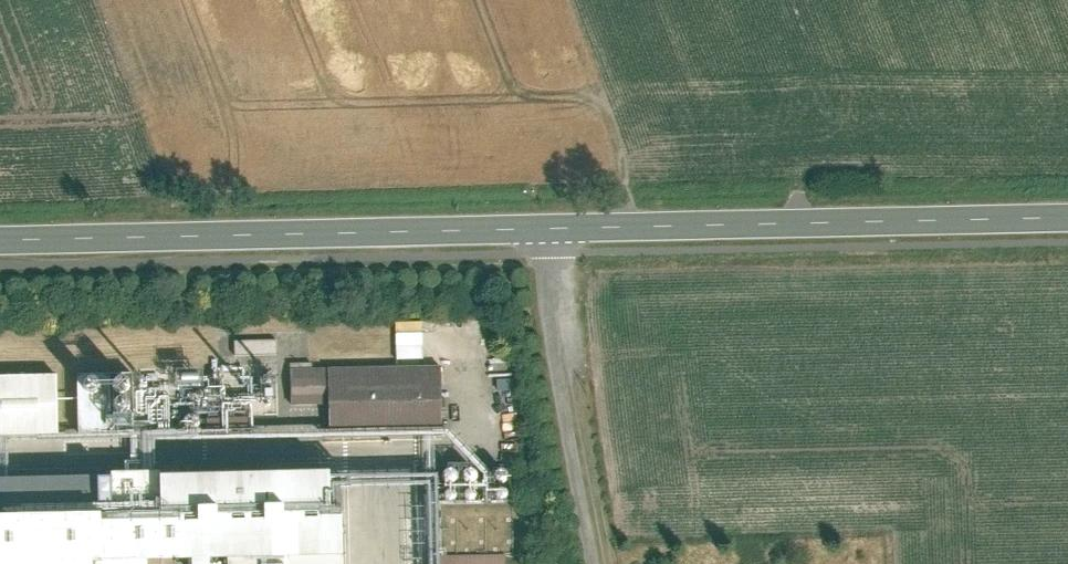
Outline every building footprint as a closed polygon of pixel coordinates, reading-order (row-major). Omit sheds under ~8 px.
[(442,428),(441,408),(440,370),(285,377),(287,413),(328,412),(328,432),(442,428)] [(131,375),(76,376),(78,444),(133,443),(131,375)] [(0,380),(0,444),(57,443),(55,379),(0,380)] [(0,479),(0,563),(372,563),(369,469),(0,479)] [(458,555),(458,563),(514,563),(513,552),(458,555)]
